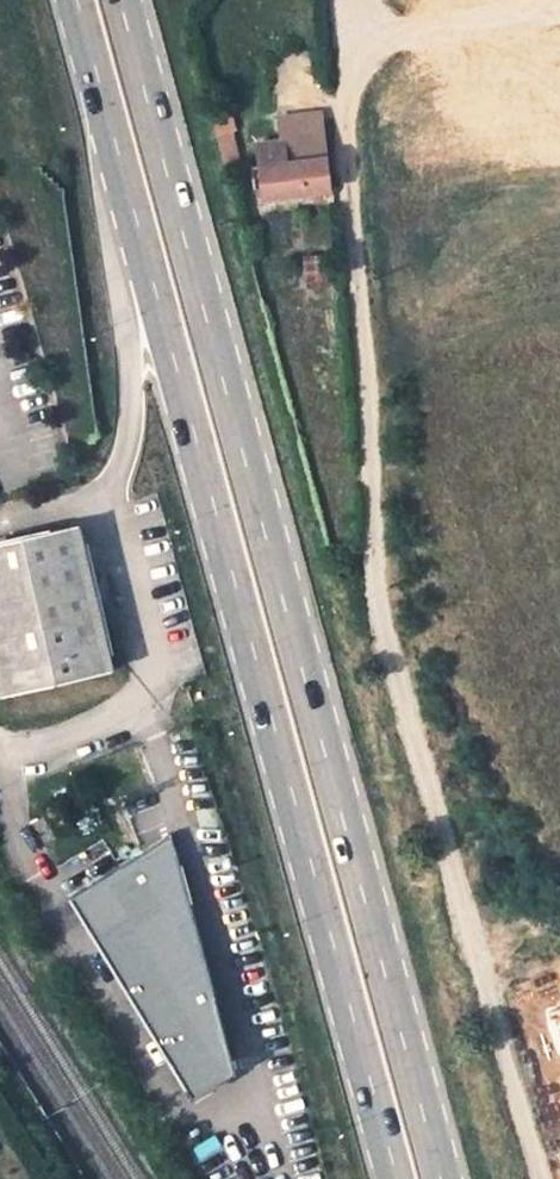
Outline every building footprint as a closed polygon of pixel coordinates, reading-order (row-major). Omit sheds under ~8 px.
[(280,121),(282,142),(323,137),(321,116),(280,121)] [(257,145),(263,197),(329,190),(323,137),(282,142),(257,145)] [(335,301),(332,254),(304,256),(307,302),(335,301)] [(1,695),(111,670),(78,526),(0,543),(0,689),(1,695)] [(238,1072),(171,829),(70,893),(196,1100),(238,1072)] [(559,1051),(559,1008),(548,1012),(559,1051)]
